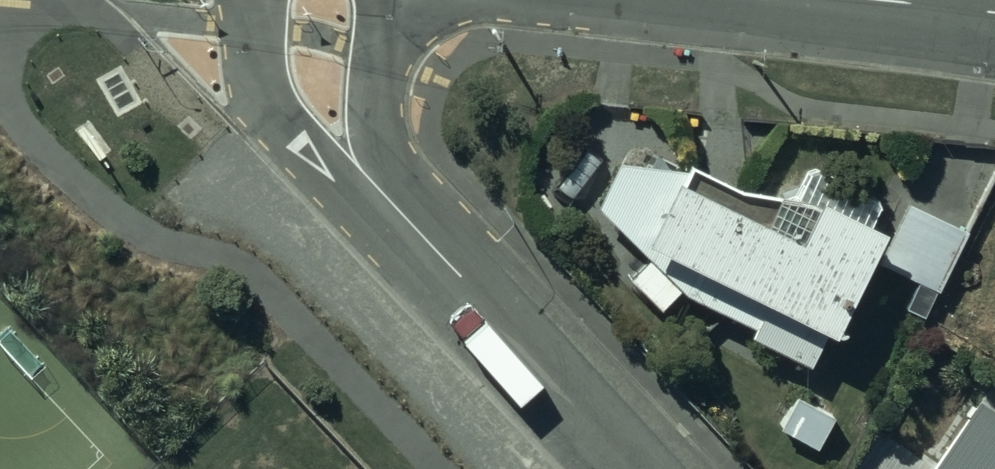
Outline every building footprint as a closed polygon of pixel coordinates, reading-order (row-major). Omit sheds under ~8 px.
[(827,321),(879,212),(874,210),(881,193),(808,159),(798,181),(772,177),(759,205),(673,161),(615,151),(592,197),(647,249),(625,270),(659,303),(677,283),(750,318),(745,326),(808,358),(825,320),(827,321)] [(970,228),(903,195),(874,255),(941,288),(970,228)] [(835,405),(796,386),(778,422),(789,427),(780,445),(809,459),(835,405)] [(929,468),(994,468),(994,401),(976,388),(925,462),(931,467),(929,468)]
